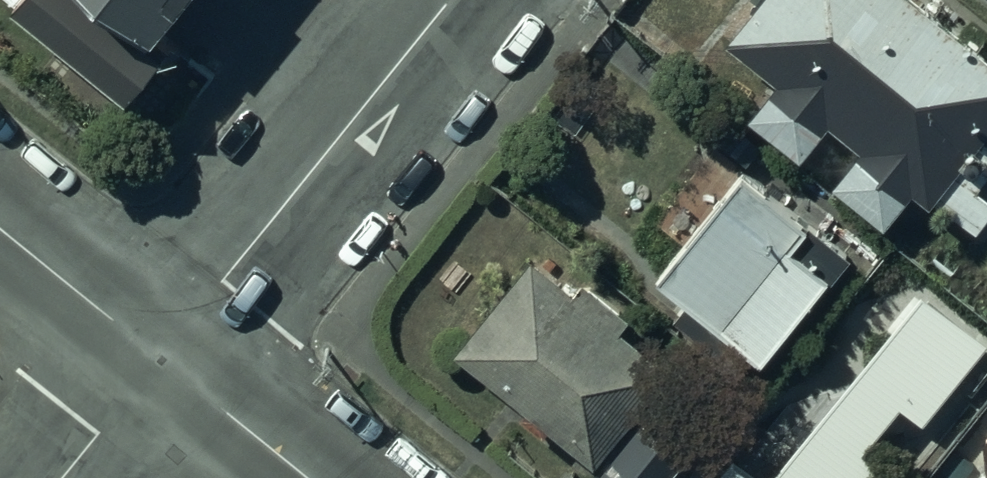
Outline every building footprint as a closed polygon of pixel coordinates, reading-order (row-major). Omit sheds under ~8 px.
[(14,10),(132,106),(176,52),(157,37),(187,0),(23,0),(14,10)] [(737,49),(789,88),(759,121),(810,163),(836,132),(864,157),(839,190),(892,229),(922,201),(937,211),(986,146),(986,63),(912,0),(778,0),(737,49)] [(755,182),(669,288),(767,367),(853,260),(755,182)] [(547,258),(464,361),(598,470),(682,367),(547,258)]
